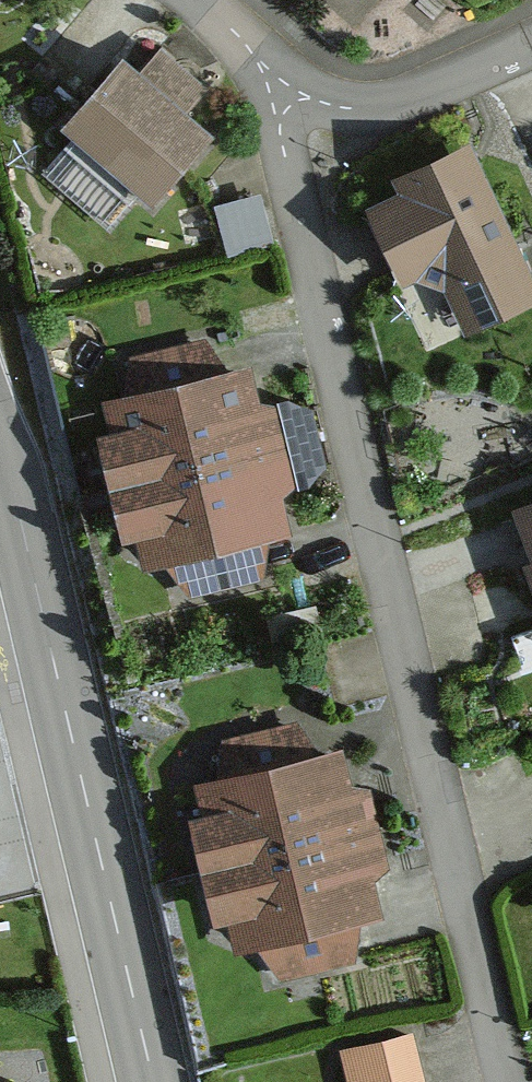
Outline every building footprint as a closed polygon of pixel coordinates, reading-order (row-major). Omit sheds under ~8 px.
[(232,137),(147,63),(78,141),(164,215),(232,137)] [(484,160),(378,206),(409,277),(452,259),(467,294),(486,337),(497,332),(531,317),(531,271),(484,160)] [(251,373),(103,409),(111,444),(96,447),(108,496),(288,453),(322,445),(312,403),(279,411),(261,416),(251,373)] [(288,453),(108,496),(122,554),(136,550),(138,558),(143,580),(179,572),(186,602),(262,584),(254,554),(291,545),(280,499),(299,494),(332,486),(322,445),(288,453)] [(337,768),(207,799),(225,874),(355,843),(337,768)] [(355,843),(225,874),(244,949),(373,918),(355,843)] [(415,1050),(358,1061),(362,1081),(421,1081),(415,1050)]
